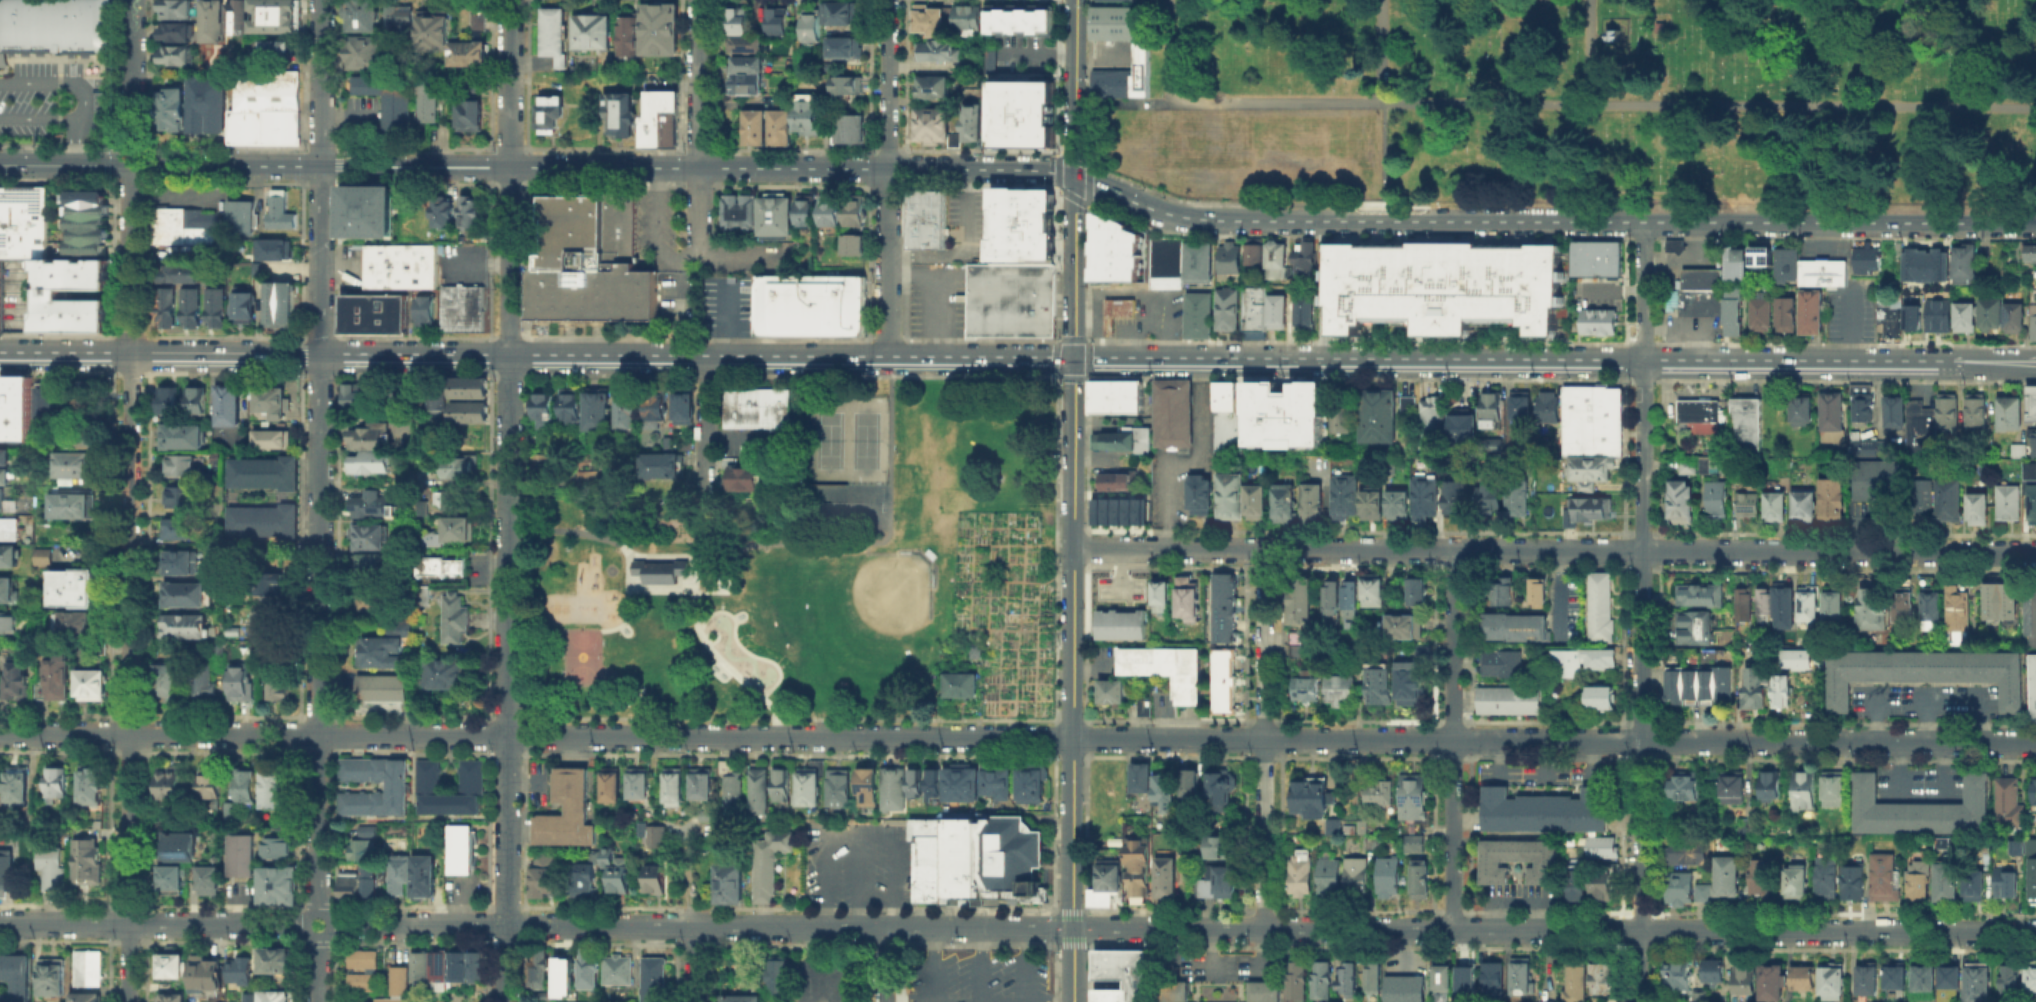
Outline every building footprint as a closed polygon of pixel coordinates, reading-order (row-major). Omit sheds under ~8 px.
[(109,49),(109,0),(0,0),(0,47),(109,49)] [(158,18),(158,0),(190,0),(189,18),(158,18)] [(200,41),(200,0),(223,0),(223,41),(200,41)] [(226,34),(247,34),(247,0),(226,0),(226,34)] [(248,31),(248,0),(295,0),(295,31),(248,31)] [(347,30),(347,0),(377,0),(377,31),(347,30)] [(953,28),(953,2),(979,2),(979,28),(953,28)] [(386,4),(413,4),(413,29),(386,29),(386,4)] [(827,26),(827,4),(859,4),(859,26),(827,26)] [(987,4),(987,34),(1053,34),(1053,4),(987,4)] [(1146,6),(1145,95),(1090,95),(1090,68),(1131,68),(1131,38),(1090,38),(1090,5),(1146,6)] [(643,54),(643,6),(679,6),(679,54),(643,54)] [(723,35),(723,10),(749,10),(749,35),(723,35)] [(917,35),(917,10),(944,10),(944,35),(917,35)] [(418,45),(418,11),(449,12),(449,45),(418,45)] [(543,56),(543,11),(567,11),(566,56),(543,56)] [(768,36),(768,11),(790,11),(790,36),(768,36)] [(484,29),(484,13),(471,13),(471,29),(484,29)] [(804,43),(804,16),(821,16),(821,43),(804,43)] [(611,18),(611,51),(577,50),(577,18),(611,18)] [(623,57),(623,19),(640,19),(640,58),(623,57)] [(158,40),(158,21),(189,21),(189,40),(158,40)] [(382,34),(381,68),(348,68),(348,34),(382,34)] [(289,39),(289,59),(259,59),(260,39),(289,39)] [(733,53),(733,39),(762,39),(762,54),(733,53)] [(450,41),(486,40),(486,64),(450,65),(450,41)] [(830,59),(830,40),(863,40),(863,59),(830,59)] [(158,64),(158,43),(190,43),(190,64),(158,64)] [(960,45),(960,62),(921,62),(921,45),(960,45)] [(735,61),(762,61),(762,95),(735,95),(735,61)] [(234,78),(267,77),(267,69),(298,68),(298,142),(227,143),(227,108),(234,108),(234,78)] [(188,131),(188,74),(225,74),(225,131),(188,131)] [(382,93),(351,93),(351,74),(411,75),(411,130),(382,130),(382,93)] [(920,99),(921,79),(950,79),(950,99),(920,99)] [(987,79),(987,144),(1054,144),(1054,123),(1049,123),(1049,103),(1053,103),(1053,79),(987,79)] [(864,80),(864,96),(842,96),(842,101),(836,101),(836,80),(864,80)] [(418,121),(418,84),(437,84),(437,121),(418,121)] [(157,131),(157,86),(184,86),(184,131),(157,131)] [(636,118),(635,137),(613,136),(613,118),(607,118),(607,94),(636,95),(636,118)] [(680,94),(679,148),(647,147),(647,94),(680,94)] [(800,134),(800,129),(793,129),(793,97),(818,97),(818,134),(800,134)] [(456,99),(481,99),(481,130),(456,130),(456,99)] [(560,133),(543,133),(543,100),(568,101),(568,120),(560,120),(560,133)] [(743,108),(765,108),(765,144),(743,144),(743,108)] [(768,143),(768,108),(790,108),(790,143),(768,143)] [(917,143),(918,110),(950,110),(950,143),(917,143)] [(983,110),(982,141),(967,141),(967,110),(983,110)] [(839,118),(865,118),(865,145),(839,144),(839,118)] [(48,254),(48,183),(0,183),(0,254),(48,254)] [(395,239),(344,239),(344,188),(394,188),(395,239)] [(991,191),(1021,191),(1021,204),(1028,204),(1028,200),(1040,200),(1040,192),(1054,195),(1054,239),(1052,239),(1052,248),(1054,248),(1054,264),(991,263),(991,191)] [(104,192),(104,206),(109,206),(109,217),(104,217),(104,230),(108,230),(108,241),(104,241),(103,253),(74,253),(74,251),(70,251),(70,241),(74,241),(74,228),(70,228),(70,217),(74,217),(75,204),(70,204),(70,192),(104,192)] [(288,192),(288,216),(297,216),(297,229),(272,229),(272,192),(288,192)] [(912,193),(947,193),(947,251),(912,250),(912,193)] [(635,268),(657,268),(657,319),(529,319),(529,268),(541,268),(541,194),(602,194),(602,260),(635,260),(635,268)] [(481,199),(481,227),(465,227),(465,199),(481,199)] [(737,199),(737,208),(744,208),(744,199),(756,200),(756,231),(744,231),(744,222),(737,222),(737,230),(723,230),(724,199),(737,199)] [(762,241),(763,199),(792,199),(792,241),(762,241)] [(800,199),(815,199),(815,227),(800,227),(800,199)] [(840,199),(840,236),(822,235),(822,199),(840,199)] [(455,201),(455,227),(436,227),(437,201),(455,201)] [(863,201),(863,232),(849,232),(849,201),(863,201)] [(244,234),(232,234),(232,205),(253,205),(252,234),(244,234)] [(155,206),(155,238),(187,238),(187,206),(155,206)] [(1105,218),(1142,233),(1142,284),(1098,284),(1098,218),(1105,218)] [(842,233),(864,233),(864,255),(842,254),(842,233)] [(1149,236),(1149,289),(1180,288),(1180,236),(1149,236)] [(1265,279),(1265,241),(1268,241),(1271,238),(1275,238),(1278,241),(1285,241),(1285,279),(1265,279)] [(1224,244),(1218,244),(1217,271),(1239,272),(1240,244),(1234,244),(1234,239),(1224,239),(1224,244)] [(1314,239),(1314,273),(1295,272),(1295,262),(1292,262),(1292,249),(1295,249),(1295,242),(1300,242),(1300,239),(1314,239)] [(1570,239),(1570,275),(1621,275),(1621,240),(1570,239)] [(1665,251),(1682,251),(1683,239),(1665,239),(1665,251)] [(1184,241),(1183,281),(1211,281),(1211,241),(1184,241)] [(1244,263),(1245,242),(1264,242),(1264,263),(1244,263)] [(259,243),(305,243),(304,259),(259,259),(259,243)] [(1555,319),(1555,334),(1527,334),(1527,326),(1517,326),(1517,319),(1469,319),(1468,333),(1413,332),(1413,319),(1362,318),(1362,326),(1356,326),(1356,332),(1325,332),(1326,245),(1555,246),(1555,319)] [(1751,245),(1771,245),(1771,265),(1751,264),(1751,245)] [(438,246),(438,290),(370,290),(370,246),(438,246)] [(2027,246),(2035,246),(2035,262),(2027,262),(2027,246)] [(1724,279),(1724,247),(1746,247),(1745,279),(1724,279)] [(1797,247),(1796,279),(1773,279),(1773,247),(1797,247)] [(1919,247),(1919,248),(1919,280),(1902,280),(1902,250),(1907,250),(1907,247),(1919,247)] [(1932,247),(1932,251),(1932,280),(1948,280),(1948,250),(1943,250),(1943,247),(1932,247)] [(1919,248),(1927,248),(1927,251),(1932,251),(1932,280),(1932,281),(1919,282),(1919,280),(1919,248)] [(1956,278),(1956,248),(1979,248),(1979,278),(1956,278)] [(1883,250),(1882,275),(1857,275),(1857,250),(1883,250)] [(36,258),(55,258),(55,262),(65,262),(65,259),(80,259),(80,263),(90,263),(90,259),(109,259),(110,289),(63,289),(63,300),(110,299),(110,332),(36,333),(36,311),(40,311),(40,270),(36,270),(36,258)] [(1798,258),(1846,259),(1846,285),(1798,284),(1798,258)] [(195,262),(196,281),(156,282),(156,268),(163,268),(163,263),(195,262)] [(254,279),(254,264),(263,264),(263,279),(254,279)] [(969,265),(1056,265),(1056,337),(969,337),(969,265)] [(1682,268),(1721,268),(1721,288),(1682,288),(1682,268)] [(759,276),(869,276),(869,336),(759,336),(759,276)] [(295,286),(294,326),(270,326),(270,286),(295,286)] [(1727,286),(1726,335),(1741,336),(1741,286),(1727,286)] [(157,287),(176,287),(176,326),(162,326),(162,319),(157,319),(157,312),(155,312),(155,295),(157,295),(157,287)] [(181,287),(200,287),(200,326),(186,326),(186,320),(181,320),(181,287)] [(446,287),(486,288),(486,332),(446,332),(446,287)] [(1215,287),(1214,329),(1237,329),(1238,288),(1215,287)] [(1244,328),(1244,287),(1264,287),(1264,328),(1244,328)] [(205,288),(224,288),(224,327),(210,327),(210,320),(205,320),(205,288)] [(1721,315),(1678,315),(1678,288),(1682,288),(1721,288),(1721,315)] [(1798,288),(1822,288),(1822,333),(1798,333),(1798,288)] [(249,291),(249,296),(256,296),(256,320),(249,320),(249,324),(234,324),(235,291),(249,291)] [(1183,291),(1182,338),(1210,338),(1211,291),(1183,291)] [(1267,325),(1267,293),(1284,293),(1284,325),(1267,325)] [(1294,294),(1312,295),(1312,326),(1294,326),(1294,294)] [(1794,296),(1794,329),(1775,329),(1775,296),(1794,296)] [(1903,312),(1903,296),(1917,296),(1917,312),(1903,312)] [(345,297),(409,297),(409,336),(345,335),(345,297)] [(1929,297),(1952,297),(1952,335),(1929,335),(1929,297)] [(1131,298),(1131,314),(1112,314),(1112,332),(1103,332),(1103,298),(1131,298)] [(1749,330),(1749,298),(1770,298),(1770,330),(1749,330)] [(436,300),(436,326),(421,326),(421,299),(436,300)] [(1980,327),(1980,299),(2002,299),(2001,327),(1980,327)] [(2005,332),(2006,301),(2024,301),(2024,332),(2005,332)] [(1881,339),(1881,304),(1901,304),(1901,339),(1881,339)] [(1976,306),(1976,334),(1957,334),(1957,306),(1976,306)] [(1580,308),(1580,332),(1614,333),(1615,309),(1580,308)] [(32,442),(0,442),(0,420),(2,420),(2,376),(31,376),(32,442)] [(450,377),(487,377),(487,397),(450,397),(450,377)] [(1153,446),(1190,446),(1190,378),(1153,378),(1153,446)] [(1139,380),(1139,411),(1090,411),(1090,380),(1139,380)] [(1235,381),(1235,411),(1242,411),(1242,455),(1212,455),(1213,380),(1235,381)] [(1245,382),(1245,447),(1323,447),(1323,382),(1245,382)] [(249,383),(285,383),(285,419),(270,419),(270,411),(249,411),(249,383)] [(1848,383),(1848,424),(1872,424),(1872,383),(1848,383)] [(104,384),(104,399),(74,398),(74,384),(104,384)] [(239,384),(239,425),(215,425),(215,384),(239,384)] [(410,385),(410,416),(393,415),(393,385),(410,385)] [(2026,385),(2035,385),(2035,421),(2026,421),(2026,385)] [(348,386),(368,386),(367,398),(377,398),(376,416),(360,416),(360,411),(348,411),(348,386)] [(724,387),(790,387),(789,426),(724,426),(724,387)] [(40,422),(40,388),(57,389),(57,422),(40,422)] [(650,427),(650,388),(668,388),(668,427),(650,427)] [(1394,388),(1395,441),(1359,442),(1359,388),(1394,388)] [(1565,458),(1565,388),(1622,388),(1622,458),(1565,458)] [(445,390),(445,421),(430,421),(430,389),(445,390)] [(162,390),(178,390),(178,415),(162,415),(162,390)] [(191,390),(206,390),(206,414),(191,413),(191,390)] [(680,391),(696,391),(696,425),(680,425),(680,391)] [(561,424),(561,393),(581,394),(581,424),(561,424)] [(587,429),(587,393),(611,393),(611,429),(587,429)] [(619,428),(619,394),(638,394),(638,428),(619,428)] [(1539,424),(1539,394),(1559,395),(1559,424),(1539,424)] [(1839,431),(1839,441),(1828,441),(1828,431),(1821,431),(1821,394),(1844,395),(1844,431),(1839,431)] [(1399,411),(1413,411),(1413,395),(1399,395),(1399,411)] [(1514,395),(1531,395),(1531,420),(1514,420),(1514,395)] [(1883,428),(1883,395),(1905,395),(1905,428),(1883,428)] [(1938,431),(1938,396),(1958,396),(1957,431),(1938,431)] [(1995,396),(1995,429),(2022,429),(2022,396),(1995,396)] [(554,397),(554,430),(538,430),(538,397),(554,397)] [(1502,397),(1502,431),(1485,431),(1486,397),(1502,397)] [(1793,425),(1793,397),(1813,397),(1813,425),(1793,425)] [(1986,397),(1986,431),(1963,431),(1963,397),(1986,397)] [(1730,398),(1730,455),(1758,455),(1758,398),(1730,398)] [(450,400),(486,400),(486,421),(450,421),(450,400)] [(1423,400),(1446,400),(1446,437),(1423,436),(1423,400)] [(1922,400),(1922,407),(1933,407),(1933,450),(1906,450),(1906,400),(1922,400)] [(1329,432),(1329,401),(1350,401),(1350,432),(1329,432)] [(1720,402),(1720,411),(1726,411),(1726,422),(1720,422),(1720,423),(1718,423),(1718,435),(1690,435),(1690,423),(1679,423),(1679,402),(1720,402)] [(70,420),(70,405),(94,405),(94,420),(70,420)] [(1452,418),(1476,418),(1476,443),(1452,443),(1452,418)] [(353,447),(353,424),(388,425),(388,447),(353,447)] [(165,450),(165,426),(206,426),(206,450),(165,450)] [(71,429),(102,429),(102,448),(71,448),(71,429)] [(251,429),(286,429),(286,445),(251,445),(251,429)] [(1096,452),(1096,435),(1135,435),(1135,453),(1096,452)] [(1850,439),(1851,454),(1880,454),(1880,438),(1850,439)] [(1485,455),(1485,442),(1502,442),(1502,455),(1485,455)] [(2010,443),(2010,456),(2025,456),(2025,443),(2010,443)] [(679,452),(679,444),(695,444),(695,452),(679,452)] [(0,447),(0,464),(9,464),(9,447),(0,447)] [(531,481),(531,453),(559,452),(559,480),(531,481)] [(57,478),(57,454),(92,454),(92,478),(57,478)] [(279,457),(279,454),(296,454),(296,489),(279,489),(279,486),(228,486),(228,457),(279,457)] [(354,473),(354,457),(391,457),(390,473),(354,473)] [(645,477),(645,457),(685,457),(685,477),(645,477)] [(447,476),(447,458),(477,458),(477,476),(447,476)] [(170,476),(170,459),(195,459),(194,476),(170,476)] [(1701,459),(1711,459),(1711,475),(1701,475),(1701,459)] [(1594,482),(1594,493),(1581,493),(1582,482),(1572,482),(1572,460),(1611,460),(1611,483),(1594,482)] [(1857,501),(1857,462),(1899,463),(1898,501),(1857,501)] [(730,475),(730,463),(759,463),(759,489),(725,489),(725,475),(730,475)] [(1696,463),(1696,476),(1682,476),(1682,463),(1696,463)] [(2027,466),(2035,466),(2035,482),(2027,482),(2027,466)] [(577,480),(577,469),(597,468),(598,479),(577,480)] [(10,485),(0,485),(0,471),(10,471),(10,485)] [(1219,521),(1219,471),(1241,471),(1241,521),(1219,521)] [(1131,472),(1130,488),(1095,487),(1095,472),(1131,472)] [(433,474),(433,487),(416,487),(416,474),(433,474)] [(1187,478),(1210,478),(1210,512),(1186,512),(1187,478)] [(1333,517),(1333,478),(1357,478),(1357,517),(1333,517)] [(1913,479),(1936,479),(1936,516),(1913,516),(1913,479)] [(1416,518),(1416,480),(1439,480),(1438,518),(1416,518)] [(1530,481),(1530,516),(1508,515),(1508,481),(1530,481)] [(1821,519),(1821,482),(1845,482),(1844,519),(1821,519)] [(2026,483),(2027,524),(2035,524),(2035,483),(2026,483)] [(1730,484),(1730,523),(1708,523),(1709,484),(1730,484)] [(1942,519),(1942,484),(1961,484),(1961,519),(1942,519)] [(1467,485),(1467,516),(1447,515),(1447,485),(1467,485)] [(1694,485),(1693,525),(1672,525),(1672,485),(1694,485)] [(16,511),(17,499),(5,499),(5,487),(0,487),(0,511),(16,511)] [(1248,517),(1248,488),(1266,488),(1266,517),(1248,517)] [(1276,488),(1296,488),(1296,525),(1275,525),(1276,488)] [(1305,488),(1324,489),(1323,525),(1304,525),(1305,488)] [(1480,488),(1500,488),(1500,511),(1480,511),(1480,488)] [(1999,521),(1999,488),(2022,488),(2022,521),(1999,521)] [(168,507),(168,490),(194,490),(193,507),(168,507)] [(436,490),(456,490),(456,509),(436,509),(436,490)] [(1363,518),(1363,492),(1384,492),(1384,518),(1363,518)] [(1390,516),(1390,492),(1410,492),(1410,516),(1390,516)] [(1793,519),(1793,492),(1816,492),(1816,519),(1793,519)] [(352,538),(352,510),(343,510),(343,499),(368,499),(368,493),(383,493),(383,501),(394,501),(394,518),(386,518),(386,550),(356,550),(356,538),(352,538)] [(1738,495),(1760,495),(1760,519),(1738,519),(1738,495)] [(1786,495),(1785,524),(1768,524),(1768,495),(1786,495)] [(52,518),(52,496),(93,496),(93,519),(52,518)] [(1090,497),(1145,497),(1145,524),(1090,524),(1090,497)] [(1989,497),(1989,527),(1971,527),(1971,497),(1989,497)] [(1571,521),(1571,498),(1612,498),(1612,521),(1571,521)] [(280,506),(280,503),(297,503),(297,537),(279,537),(279,535),(228,535),(228,506),(280,506)] [(429,504),(429,518),(417,518),(417,504),(429,504)] [(16,540),(0,540),(0,519),(16,518),(16,540)] [(195,519),(195,539),(162,539),(162,519),(195,519)] [(424,531),(443,531),(443,522),(473,522),(473,544),(461,544),(461,554),(445,554),(445,549),(424,549),(424,531)] [(20,567),(0,567),(0,547),(20,548),(20,567)] [(55,553),(55,566),(39,566),(40,553),(55,553)] [(199,553),(199,575),(163,575),(163,553),(199,553)] [(356,556),(389,556),(389,575),(356,575),(356,556)] [(422,560),(466,560),(466,578),(431,578),(422,577),(422,560)] [(631,573),(632,560),(643,560),(643,562),(674,563),(674,560),(686,560),(686,574),(675,574),(675,582),(643,582),(643,573),(631,573)] [(1587,639),(1587,571),(1613,571),(1612,640),(1587,639)] [(55,572),(96,572),(96,607),(54,607),(55,572)] [(248,595),(248,572),(283,572),(283,595),(248,595)] [(1234,573),(1234,641),(1211,641),(1211,573),(1234,573)] [(1189,576),(1189,583),(1196,583),(1196,616),(1176,616),(1176,575),(1189,576)] [(1365,608),(1365,576),(1384,576),(1384,608),(1365,608)] [(1411,606),(1411,578),(1425,578),(1425,606),(1411,606)] [(1287,623),(1288,579),(1311,580),(1310,624),(1287,623)] [(18,604),(0,604),(0,580),(18,580),(18,604)] [(1151,580),(1168,580),(1168,611),(1151,611),(1151,580)] [(1533,605),(1534,580),(1548,580),(1548,605),(1533,605)] [(1494,605),(1495,581),(1514,581),(1514,605),(1494,605)] [(1346,619),(1346,582),(1358,582),(1358,619),(1346,619)] [(167,609),(167,583),(209,583),(209,609),(167,609)] [(1677,606),(1677,584),(1723,585),(1723,606),(1677,606)] [(428,606),(427,585),(416,586),(417,606),(428,606)] [(1328,614),(1328,586),(1341,586),(1341,614),(1328,614)] [(1987,619),(1987,586),(2017,586),(2017,619),(1987,619)] [(1750,587),(1750,611),(1736,611),(1736,587),(1750,587)] [(1776,616),(1776,587),(1793,587),(1793,616),(1776,616)] [(2027,587),(2035,587),(2035,649),(2033,649),(2033,636),(2026,636),(2027,587)] [(1962,588),(1962,595),(1970,595),(1969,633),(1949,633),(1949,588),(1962,588)] [(1864,620),(1864,590),(1885,590),(1885,620),(1864,620)] [(1896,590),(1913,590),(1913,623),(1896,623),(1896,590)] [(1801,591),(1818,592),(1818,623),(1801,623),(1801,591)] [(1923,623),(1924,591),(1943,591),(1943,623),(1923,623)] [(1828,622),(1828,592),(1843,592),(1843,623),(1828,622)] [(1771,616),(1759,615),(1759,593),(1772,593),(1771,616)] [(358,611),(359,594),(395,594),(395,611),(358,611)] [(464,596),(464,609),(471,609),(471,635),(464,635),(464,645),(444,645),(444,596),(464,596)] [(251,608),(289,609),(288,631),(251,630),(251,608)] [(1144,610),(1144,637),(1097,637),(1097,610),(1144,610)] [(19,634),(0,634),(0,613),(19,613),(19,634)] [(1385,637),(1385,613),(1421,613),(1421,637),(1385,637)] [(1487,638),(1488,613),(1551,614),(1550,638),(1487,638)] [(93,615),(93,636),(60,636),(60,615),(93,615)] [(1713,627),(1713,645),(1678,644),(1678,632),(1698,632),(1698,627),(1678,627),(1678,615),(1713,615),(1713,627)] [(169,640),(170,617),(208,617),(208,640),(169,640)] [(389,633),(389,617),(413,617),(412,633),(389,633)] [(1289,644),(1288,630),(1303,629),(1303,643),(1289,644)] [(967,639),(968,631),(978,631),(978,639),(967,639)] [(364,667),(364,638),(404,639),(404,667),(364,667)] [(212,656),(212,640),(221,640),(221,656),(212,656)] [(979,642),(979,657),(967,657),(967,642),(979,642)] [(1289,644),(1303,643),(1303,656),(1289,656),(1289,644)] [(282,658),(282,646),(268,646),(268,658),(282,658)] [(1434,648),(1434,659),(1418,659),(1418,648),(1434,648)] [(1614,648),(1614,665),(1606,665),(1606,668),(1585,668),(1585,656),(1579,656),(1579,648),(1614,648)] [(1810,649),(1780,648),(1780,668),(1810,669),(1810,649)] [(1367,649),(1367,661),(1351,660),(1351,649),(1367,649)] [(1481,674),(1481,649),(1522,649),(1522,674),(1481,674)] [(2024,650),(2024,714),(2002,713),(2002,683),(1850,683),(1850,714),(1827,713),(1827,650),(2024,650)] [(1667,664),(1667,651),(1685,651),(1685,664),(1667,664)] [(1216,652),(1237,652),(1237,717),(1215,717),(1216,652)] [(1201,678),(1201,705),(1176,705),(1177,677),(1122,677),(1122,653),(1201,653),(1201,678)] [(2028,653),(2028,719),(2035,719),(2035,654),(2028,653)] [(1813,672),(1813,657),(1823,657),(1823,672),(1813,672)] [(45,694),(45,660),(69,660),(68,694),(45,694)] [(252,700),(229,700),(228,661),(252,661),(252,700)] [(427,689),(427,663),(466,663),(466,689),(427,689)] [(8,701),(8,664),(28,664),(28,701),(8,701)] [(1366,698),(1366,665),(1393,665),(1393,704),(1373,704),(1373,698),(1366,698)] [(151,698),(151,666),(183,666),(183,698),(151,698)] [(265,666),(284,666),(284,698),(264,698),(265,666)] [(1666,703),(1666,666),(1732,666),(1732,703),(1666,703)] [(1402,667),(1424,667),(1423,702),(1415,702),(1415,707),(1402,706),(1402,667)] [(196,697),(196,669),(218,669),(217,697),(196,697)] [(1743,710),(1743,670),(1767,671),(1766,710),(1743,710)] [(943,672),(976,672),(976,696),(966,696),(953,696),(943,696),(943,672)] [(79,673),(105,673),(105,701),(79,701),(79,673)] [(1773,709),(1773,677),(1791,677),(1791,709),(1773,709)] [(360,703),(360,679),(407,679),(407,703),(360,703)] [(1331,699),(1331,679),(1357,679),(1357,699),(1331,699)] [(1294,702),(1294,681),(1317,681),(1317,702),(1294,702)] [(1101,706),(1101,683),(1127,683),(1127,706),(1101,706)] [(1541,685),(1541,714),(1478,714),(1478,685),(1541,685)] [(1588,685),(1613,685),(1613,709),(1588,708),(1588,685)] [(1137,715),(1149,715),(1149,699),(1137,699),(1137,715)] [(1141,703),(1156,703),(1156,719),(1141,719),(1141,703)] [(409,759),(408,817),(341,817),(341,793),(387,793),(388,785),(340,785),(341,759),(409,759)] [(443,797),(461,797),(461,762),(487,762),(487,797),(481,797),(481,815),(424,815),(424,800),(419,800),(419,762),(443,762),(443,797)] [(181,763),(157,763),(157,800),(180,800),(181,763)] [(1133,792),(1133,764),(1151,764),(1151,792),(1133,792)] [(239,798),(239,765),(258,765),(258,798),(239,798)] [(650,767),(650,799),(632,799),(632,767),(650,767)] [(750,767),(768,767),(768,807),(750,807),(750,767)] [(772,767),(787,767),(787,800),(772,800),(772,767)] [(972,767),(972,770),(980,770),(980,802),(947,802),(947,767),(972,767)] [(216,768),(216,794),(198,794),(199,768),(216,768)] [(882,769),(882,807),(862,806),(862,769),(882,769)] [(1014,795),(1014,802),(1000,802),(1000,795),(986,795),(986,769),(1014,769),(1014,795)] [(589,770),(589,825),(599,825),(598,845),(538,844),(538,814),(568,815),(568,804),(557,804),(557,770),(589,770)] [(684,770),(684,809),(669,809),(669,770),(684,770)] [(695,770),(713,770),(713,800),(695,800),(695,770)] [(796,804),(796,770),(818,770),(817,804),(796,804)] [(907,770),(907,813),(883,813),(883,770),(907,770)] [(68,771),(68,798),(47,798),(47,771),(68,771)] [(103,771),(103,803),(85,803),(85,771),(103,771)] [(263,808),(263,771),(286,771),(286,808),(263,808)] [(621,771),(621,803),(606,803),(606,771),(621,771)] [(831,771),(851,771),(851,807),(831,807),(831,771)] [(1021,802),(1021,771),(1045,771),(1045,802),(1021,802)] [(1228,807),(1211,807),(1211,777),(1214,777),(1214,771),(1235,771),(1234,794),(1228,794),(1228,807)] [(1876,771),(1876,801),(1964,802),(1964,772),(1985,772),(1985,830),(1854,829),(1854,771),(1876,771)] [(9,803),(9,773),(30,773),(29,803),(9,803)] [(911,773),(923,773),(923,797),(911,797),(911,773)] [(941,773),(941,798),(930,798),(930,773),(941,773)] [(1723,803),(1723,773),(1746,773),(1746,803),(1723,803)] [(1198,774),(1198,796),(1187,796),(1187,774),(1198,774)] [(1697,774),(1697,801),(1674,801),(1675,774),(1697,774)] [(1795,811),(1795,774),(1815,774),(1815,811),(1795,811)] [(1781,775),(1781,801),(1764,801),(1764,775),(1781,775)] [(1845,775),(1845,808),(1826,808),(1826,775),(1845,775)] [(728,809),(728,776),(744,776),(744,809),(728,809)] [(1157,812),(1157,777),(1175,777),(1175,812),(1157,812)] [(1299,813),(1299,778),(1329,778),(1329,819),(1311,819),(1311,813),(1299,813)] [(1402,820),(1402,779),(1425,779),(1425,820),(1402,820)] [(2017,782),(2017,807),(2026,807),(2026,834),(2011,834),(2011,826),(1999,826),(1999,782),(2017,782)] [(1507,797),(1582,797),(1583,785),(1607,785),(1606,830),(1483,829),(1483,784),(1507,784),(1507,797)] [(1368,785),(1393,785),(1392,807),(1368,807),(1368,785)] [(699,819),(699,808),(716,808),(715,820),(699,819)] [(934,817),(939,810),(992,810),(992,814),(1026,814),(1026,818),(1035,829),(1044,829),(1044,866),(1036,866),(1036,879),(1040,879),(1040,885),(1048,885),(1047,900),(1017,900),(1017,902),(1006,902),(1006,898),(983,898),(983,905),(944,904),(944,902),(915,902),(915,840),(909,840),(909,823),(909,816),(934,817)] [(1751,821),(1751,836),(1743,836),(1743,821),(1751,821)] [(1329,822),(1342,822),(1342,837),(1329,837),(1329,822)] [(647,824),(665,825),(665,844),(647,844),(647,824)] [(358,837),(358,827),(378,827),(378,837),(358,837)] [(451,874),(451,828),(473,828),(473,874),(451,874)] [(777,903),(757,902),(757,845),(769,845),(769,833),(794,833),(794,853),(778,853),(777,903)] [(168,837),(196,837),(196,861),(168,861),(168,837)] [(256,837),(256,878),(233,878),(233,837),(256,837)] [(266,858),(266,839),(294,839),(294,858),(266,858)] [(1232,839),(1232,859),(1210,859),(1210,839),(1232,839)] [(1406,852),(1406,839),(1423,839),(1423,852),(1406,852)] [(1619,840),(1619,860),(1590,860),(1590,840),(1619,840)] [(2024,855),(2024,856),(2009,856),(2009,840),(2024,841),(2024,855)] [(77,886),(78,841),(104,841),(103,886),(77,886)] [(347,860),(347,841),(377,841),(377,860),(347,860)] [(1559,863),(1559,886),(1529,886),(1529,870),(1538,870),(1538,863),(1502,863),(1502,870),(1510,871),(1510,885),(1481,885),(1481,842),(1559,842),(1559,863)] [(1937,850),(1937,842),(1967,842),(1967,850),(1937,850)] [(1132,843),(1150,843),(1150,896),(1131,896),(1132,843)] [(1669,843),(1709,843),(1709,866),(1669,865),(1669,843)] [(63,847),(63,870),(69,870),(69,892),(48,892),(48,870),(40,870),(40,847),(63,847)] [(601,847),(612,847),(612,863),(600,863),(601,847)] [(1,885),(1,852),(19,852),(19,885),(1,885)] [(558,855),(558,868),(560,868),(560,897),(534,897),(534,868),(539,868),(539,855),(558,855)] [(613,855),(628,855),(628,891),(608,891),(608,864),(613,864),(613,855)] [(1293,898),(1293,855),(1312,855),(1312,898),(1293,898)] [(2028,856),(2027,902),(2035,903),(2035,857),(2028,856)] [(1321,895),(1321,857),(1342,857),(1342,895),(1321,895)] [(414,899),(414,858),(436,858),(436,899),(414,899)] [(570,894),(570,869),(588,869),(588,858),(594,858),(594,894),(570,894)] [(1895,858),(1895,874),(1901,874),(1901,902),(1873,901),(1873,858),(1895,858)] [(1400,859),(1400,900),(1379,900),(1379,859),(1400,859)] [(390,897),(390,860),(408,860),(408,897),(390,897)] [(1349,897),(1349,860),(1369,860),(1368,897),(1349,897)] [(1740,860),(1740,896),(1719,896),(1719,860),(1740,860)] [(1816,899),(1816,861),(1837,861),(1837,899),(1816,899)] [(1179,863),(1179,898),(1160,898),(1161,863),(1179,863)] [(645,864),(664,864),(663,891),(644,891),(645,864)] [(717,902),(717,864),(743,865),(743,902),(717,902)] [(1113,907),(1089,907),(1090,892),(1099,892),(1099,864),(1123,864),(1122,892),(1113,892),(1113,907)] [(1768,864),(1768,873),(1773,873),(1773,884),(1768,884),(1768,894),(1753,894),(1753,884),(1746,884),(1746,873),(1753,873),(1753,864),(1768,864)] [(1911,864),(1930,864),(1930,900),(1910,900),(1911,864)] [(1957,864),(1956,902),(1937,902),(1937,864),(1957,864)] [(1415,866),(1429,866),(1429,894),(1415,894),(1415,866)] [(1845,866),(1865,866),(1864,900),(1845,900),(1845,866)] [(1965,898),(1965,866),(1985,866),(1985,899),(1965,898)] [(1782,895),(1782,867),(1808,867),(1808,895),(1782,895)] [(221,868),(221,898),(201,898),(201,868),(221,868)] [(1217,896),(1198,896),(1198,884),(1217,884),(1217,868),(1235,868),(1235,896),(1217,896)] [(340,870),(363,871),(363,869),(377,869),(376,901),(340,901),(340,870)] [(2017,869),(2017,897),(1997,896),(1997,869),(2017,869)] [(182,870),(182,897),(163,897),(163,870),(182,870)] [(262,904),(262,870),(297,870),(297,905),(262,904)] [(1568,902),(1569,871),(1585,871),(1584,902),(1568,902)] [(1614,874),(1614,902),(1594,902),(1594,874),(1614,874)] [(1670,874),(1697,874),(1697,891),(1711,891),(1710,906),(1669,906),(1670,874)] [(349,948),(377,949),(376,964),(349,963),(349,948)] [(72,949),(72,985),(99,985),(100,950),(72,949)] [(261,973),(261,949),(294,949),(294,973),(261,973)] [(209,950),(209,962),(221,962),(221,995),(195,995),(196,950),(209,950)] [(581,988),(581,951),(598,951),(598,988),(581,988)] [(429,953),(429,980),(414,980),(414,953),(429,953)] [(447,980),(429,980),(429,953),(447,953),(447,980)] [(467,954),(467,980),(467,981),(447,981),(447,980),(447,953),(467,953),(467,954)] [(1150,954),(1149,1001),(1098,1001),(1098,992),(1128,992),(1128,981),(1099,981),(1099,953),(1150,954)] [(467,980),(467,954),(487,954),(486,980),(467,980)] [(1664,965),(1675,965),(1675,954),(1691,954),(1691,991),(1664,991),(1664,965)] [(31,956),(31,1001),(0,1001),(0,996),(15,996),(15,981),(0,981),(0,956),(31,956)] [(528,990),(528,956),(547,956),(546,991),(528,990)] [(555,988),(555,956),(572,956),(572,988),(555,988)] [(38,995),(38,957),(64,957),(64,995),(38,995)] [(186,958),(186,978),(162,978),(162,957),(186,958)] [(770,998),(770,957),(788,957),(788,998),(770,998)] [(604,984),(604,959),(634,959),(634,984),(604,984)] [(668,959),(668,1001),(645,1001),(646,959),(668,959)] [(1707,959),(1725,959),(1724,983),(1707,983),(1707,959)] [(243,984),(229,984),(230,962),(251,962),(251,984),(243,984)] [(2029,962),(2035,962),(2035,992),(2028,992),(2029,962)] [(1531,998),(1513,997),(1513,963),(1539,963),(1539,984),(1531,984),(1531,998)] [(1588,963),(1587,1001),(1568,1001),(1568,963),(1588,963)] [(1759,963),(1782,963),(1782,998),(1759,999),(1759,963)] [(1823,963),(1845,963),(1844,1001),(1823,1001),(1823,963)] [(407,964),(407,991),(392,991),(392,964),(407,964)] [(1291,999),(1291,964),(1309,964),(1309,999),(1291,999)] [(1906,964),(1906,989),(1888,989),(1889,964),(1906,964)] [(1959,964),(1959,971),(1961,971),(1961,995),(1944,995),(1944,964),(1959,964)] [(1990,964),(1990,1001),(1968,1001),(1968,964),(1990,964)] [(1333,966),(1333,998),(1318,998),(1318,966),(1333,966)] [(1344,995),(1344,966),(1358,966),(1358,995),(1344,995)] [(1484,999),(1484,966),(1504,966),(1504,999),(1484,999)] [(1614,966),(1613,995),(1593,995),(1593,966),(1614,966)] [(1381,967),(1381,991),(1370,991),(1370,967),(1381,967)] [(1452,968),(1452,1001),(1437,1001),(1437,968),(1452,968)] [(1735,995),(1735,968),(1754,968),(1754,996),(1735,995)] [(1795,969),(1815,969),(1814,991),(1795,991),(1795,969)] [(1860,969),(1878,969),(1877,995),(1860,995),(1860,969)] [(1934,969),(1934,991),(1918,991),(1918,969),(1934,969)] [(2019,969),(2019,993),(2005,993),(2005,969),(2019,969)] [(1476,999),(1476,1001),(1459,1001),(1459,970),(1475,970),(1476,999)] [(349,972),(376,973),(376,988),(348,987),(348,972),(349,972)] [(1426,979),(1426,1001),(1390,1001),(1390,978),(1426,979)] [(1279,983),(1279,1001),(1264,1001),(1251,1001),(1251,983),(1279,983)] [(1179,1001),(1166,1001),(1166,985),(1190,985),(1190,1001),(1179,1001)] [(258,990),(258,1001),(293,1001),(293,990),(258,990)] [(69,992),(69,1001),(99,1001),(99,992),(69,992)] [(1708,993),(1708,1001),(1696,1001),(1696,993),(1708,993)] [(186,994),(186,1001),(159,1001),(159,994),(186,994)] [(257,994),(257,1001),(246,1001),(246,994),(257,994)] [(759,995),(722,994),(721,1001),(759,1001),(759,995)]
